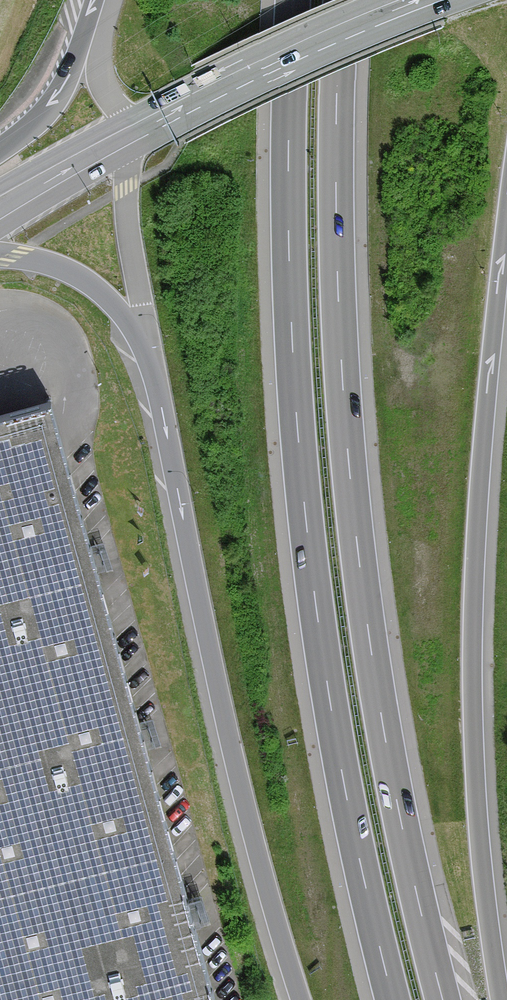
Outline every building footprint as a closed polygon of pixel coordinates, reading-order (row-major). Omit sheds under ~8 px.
[(43,400),(0,412),(0,999),(199,999),(43,400)]
